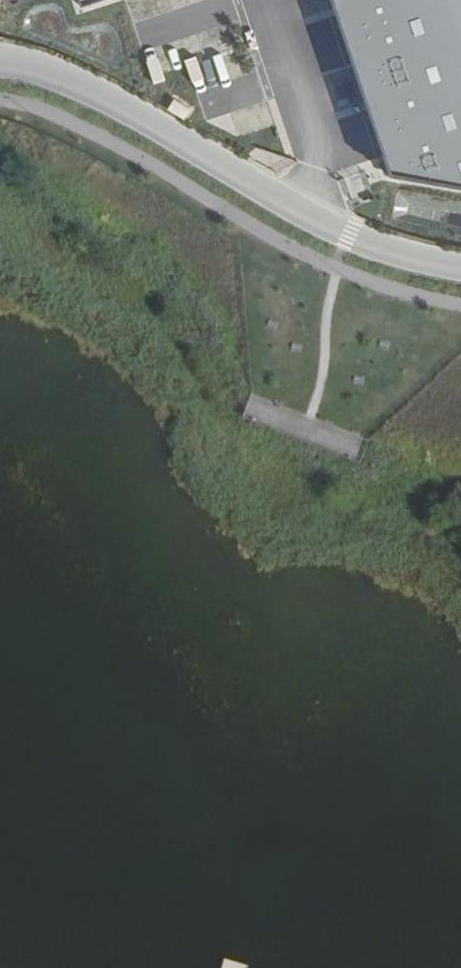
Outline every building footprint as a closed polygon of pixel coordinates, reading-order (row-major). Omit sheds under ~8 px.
[(384,152),(460,166),(460,0),(336,0),(384,152)] [(186,62),(196,91),(243,74),(225,24),(191,36),(187,23),(142,39),(154,73),(186,62)]
